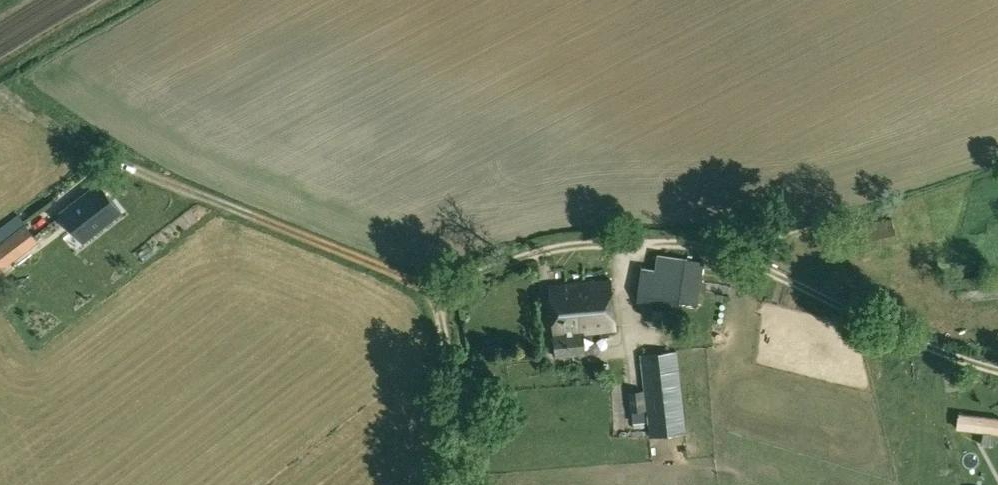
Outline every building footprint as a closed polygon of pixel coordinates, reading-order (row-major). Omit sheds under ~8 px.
[(69,208),(62,213),(83,240),(121,211),(100,184),(97,186),(69,208)] [(0,244),(0,253),(9,265),(39,242),(26,224),(0,244)] [(641,268),(637,304),(678,310),(680,303),(699,304),(705,261),(686,259),(686,258),(657,254),(654,270),(641,268)] [(612,281),(550,287),(554,334),(556,357),(586,355),(584,333),(616,330),(612,281)] [(677,351),(640,355),(644,391),(646,410),(650,438),(686,434),(677,351)] [(644,391),(630,393),(633,412),(646,410),(644,391)] [(956,429),(983,432),(991,433),(997,434),(997,418),(958,413),(956,429)] [(983,432),(981,444),(989,445),(991,433),(983,432)]
